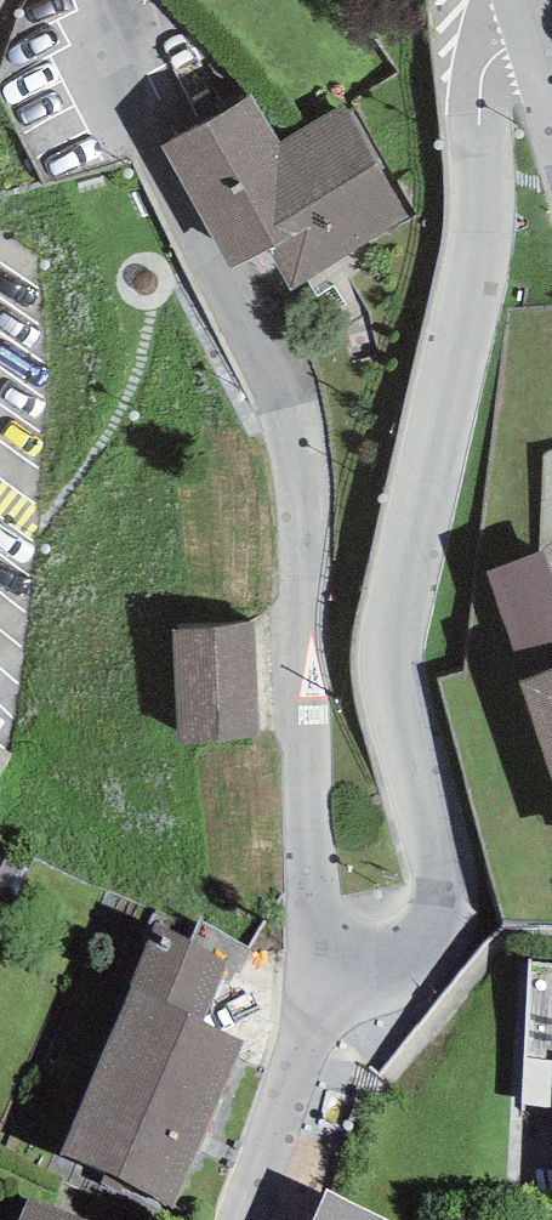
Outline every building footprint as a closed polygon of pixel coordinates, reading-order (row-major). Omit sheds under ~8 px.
[(269,251),(292,290),(409,218),(345,106),(281,141),(252,97),(162,148),(231,269),(269,251)] [(487,570),(524,678),(551,668),(551,578),(543,551),(487,570)] [(252,626),(174,632),(181,744),(260,739),(252,626)] [(518,680),(551,779),(551,668),(524,678),(518,680)] [(155,923),(59,1154),(175,1205),(243,1041),(202,1020),(228,963),(155,923)] [(528,957),(521,1102),(551,1103),(551,959),(528,957)] [(326,1188),(313,1219),(390,1219),(326,1188)] [(28,1197),(18,1219),(77,1219),(28,1197)]
